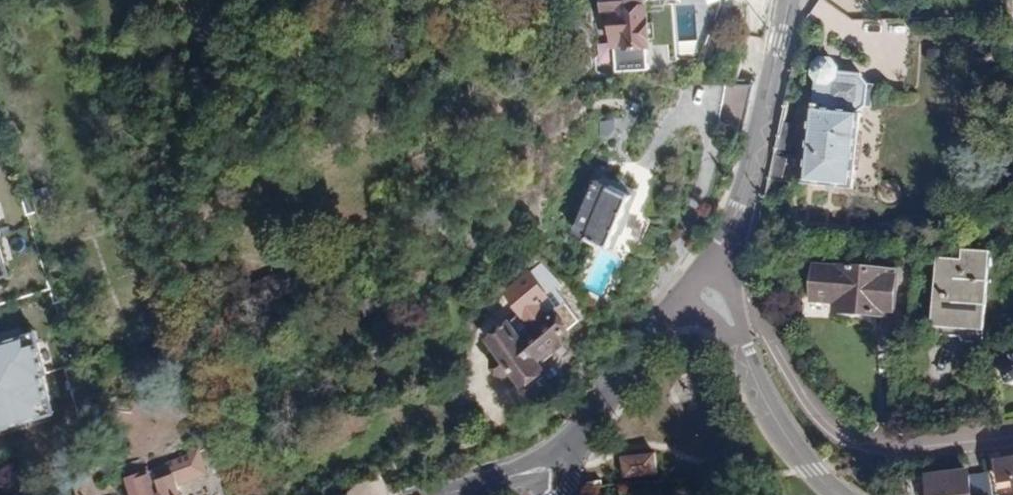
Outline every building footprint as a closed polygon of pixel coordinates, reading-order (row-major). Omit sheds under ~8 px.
[(595,15),(602,15),(605,44),(641,40),(637,0),(594,0),(595,15)] [(827,57),(815,57),(808,64),(806,72),(810,82),(816,86),(826,86),(833,80),(835,72),(836,67),(827,57)] [(857,74),(835,72),(833,80),(826,86),(816,86),(810,82),(807,108),(851,113),(864,106),(865,84),(857,74)] [(740,123),(749,86),(723,86),(717,118),(740,123)] [(851,113),(807,108),(797,185),(848,192),(857,114),(851,113)] [(604,248),(626,195),(589,180),(567,234),(604,248)] [(931,325),(983,329),(989,241),(968,240),(967,249),(936,248),(931,325)] [(322,270),(312,249),(239,286),(249,307),(322,270)] [(891,272),(809,266),(806,302),(830,304),(830,309),(888,314),(891,272)] [(493,356),(488,360),(487,368),(494,375),(500,376),(505,375),(517,389),(541,371),(534,363),(565,343),(545,317),(517,338),(505,322),(482,339),(493,356)] [(36,424),(32,411),(44,408),(37,383),(40,382),(30,350),(18,353),(18,342),(0,347),(0,434),(36,424)] [(1011,360),(1012,364),(999,371),(1006,383),(1012,381),(1012,359),(1011,360)] [(113,475),(120,494),(169,494),(166,486),(200,474),(192,449),(113,475)] [(652,451),(621,454),(624,474),(655,471),(652,451)] [(996,458),(999,480),(1012,479),(1012,456),(996,458)] [(968,475),(967,469),(922,474),(924,494),(970,494),(968,475)] [(968,475),(970,494),(991,494),(989,472),(968,475)]
